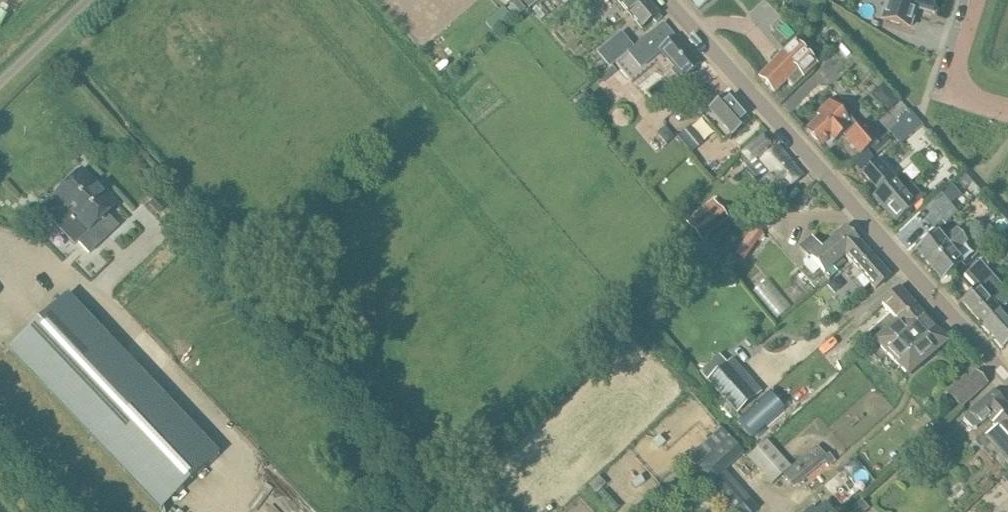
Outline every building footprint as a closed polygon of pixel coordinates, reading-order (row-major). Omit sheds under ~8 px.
[(508,8),(516,17),(526,8),(518,0),(517,0),(508,8)] [(624,6),(644,29),(653,21),(655,24),(662,18),(647,0),(631,0),(624,6)] [(698,10),(709,0),(689,0),(698,10)] [(887,0),(881,21),(910,30),(917,10),(933,15),(937,0),(886,0),(887,0)] [(664,23),(617,64),(630,79),(663,54),(683,78),(700,64),(676,36),(676,37),(664,23)] [(844,42),(838,47),(847,57),(852,51),(844,42)] [(770,66),(759,76),(774,91),(774,92),(787,80),(793,87),(815,66),(794,43),(783,54),(770,66)] [(582,64),(594,77),(605,67),(607,69),(613,63),(604,54),(598,59),(593,54),(582,64)] [(882,84),(872,94),(888,111),(899,101),(882,84)] [(585,91),(575,99),(583,109),(593,101),(585,91)] [(749,120),(727,95),(727,94),(705,114),(727,139),(749,120)] [(834,140),(843,133),(861,154),(879,138),(864,122),(858,127),(850,118),(847,121),(831,102),(819,113),(821,116),(807,128),(821,144),(830,136),(834,140)] [(665,126),(657,133),(667,144),(674,137),(665,126)] [(786,190),(787,188),(803,175),(779,147),(774,151),(770,155),(766,149),(770,146),(761,136),(741,153),(750,164),(759,157),(771,172),(758,184),(772,200),(785,189),(786,190)] [(867,151),(853,163),(860,171),(874,159),(867,151)] [(904,188),(894,177),(879,158),(863,172),(875,185),(877,183),(881,188),(873,195),(896,221),(923,198),(909,184),(904,188)] [(53,196),(89,233),(118,206),(80,168),(53,196)] [(965,174),(958,180),(963,187),(968,186),(972,183),(965,174)] [(947,191),(940,196),(956,216),(963,210),(970,205),(955,185),(947,191)] [(714,199),(686,222),(701,241),(729,219),(714,199)] [(989,225),(972,239),(982,251),(999,236),(989,225)] [(163,227),(157,241),(169,245),(175,232),(163,227)] [(799,267),(811,280),(813,282),(823,273),(829,280),(837,273),(831,267),(845,255),(860,242),(846,227),(821,249),(812,238),(799,249),(808,260),(799,267)] [(753,228),(735,255),(745,261),(763,235),(753,228)] [(955,254),(968,244),(956,230),(943,240),(937,232),(933,235),(918,248),(942,277),(958,265),(961,262),(955,254)] [(890,276),(860,242),(845,255),(875,289),(890,276)] [(726,245),(719,250),(728,264),(734,259),(731,254),(732,253),(726,245)] [(962,301),(984,325),(1000,311),(999,310),(1007,302),(1007,293),(980,261),(965,275),(976,288),(962,301)] [(881,325),(870,335),(873,339),(870,342),(871,343),(897,320),(898,322),(916,305),(900,288),(883,303),(891,312),(880,323),(881,325)] [(161,510),(220,454),(68,293),(9,349),(161,510)] [(984,325),(1003,347),(1007,343),(1007,302),(999,310),(1000,311),(984,325)] [(897,320),(871,343),(874,346),(868,351),(871,354),(870,355),(888,374),(894,368),(902,377),(946,337),(916,305),(898,322),(897,320)] [(733,358),(707,381),(737,414),(762,391),(733,358)] [(966,374),(951,388),(947,391),(961,407),(988,383),(977,371),(969,378),(966,374)] [(1002,452),(1007,459),(1007,407),(1004,403),(1005,402),(994,390),(962,419),(972,429),(975,429),(989,417),(995,424),(994,425),(996,427),(988,435),(1002,452)] [(785,409),(769,391),(738,419),(753,437),(785,409)] [(694,469),(733,511),(754,511),(759,507),(751,499),(726,470),(745,453),(721,427),(713,435),(704,443),(695,451),(703,460),(697,466),(694,469)] [(748,458),(771,484),(791,467),(768,440),(748,458)] [(793,466),(793,467),(803,479),(824,462),(828,465),(836,459),(830,451),(826,454),(817,445),(793,466)] [(825,502),(816,509),(813,506),(805,511),(834,511),(825,502)]
